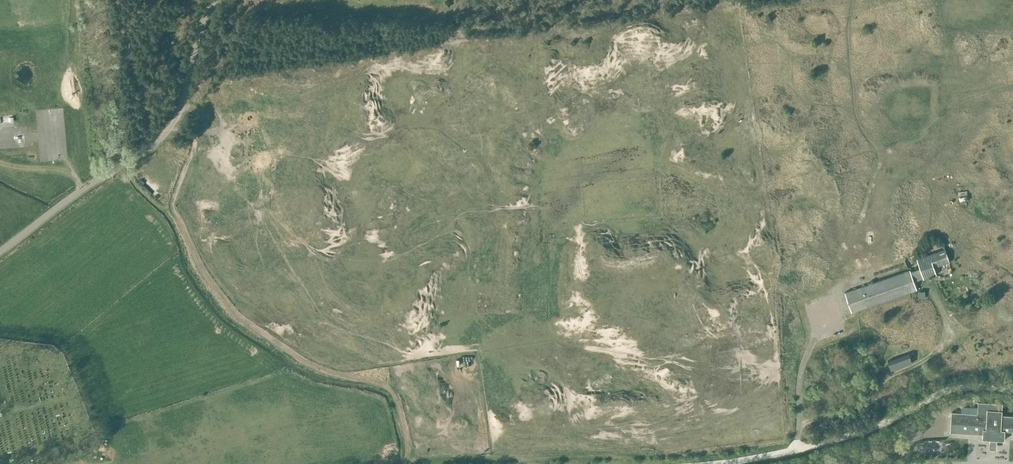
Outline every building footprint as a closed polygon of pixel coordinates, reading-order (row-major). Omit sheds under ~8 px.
[(936,274),(933,267),(949,262),(945,249),(916,259),(919,267),(910,270),(909,270),(871,283),(870,281),(867,282),(868,284),(844,292),(851,312),(916,290),(913,281),(923,278),(923,279),(936,274)] [(889,359),(893,369),(914,361),(910,351),(889,359)] [(950,423),(950,432),(982,434),(982,439),(989,439),(989,444),(990,446),(994,447),(996,445),(996,440),(1004,440),(1004,430),(1012,431),(1012,415),(1001,415),(1002,403),(977,402),(977,413),(951,412),(950,423)] [(899,439),(887,439),(888,450),(899,450),(899,439)]
